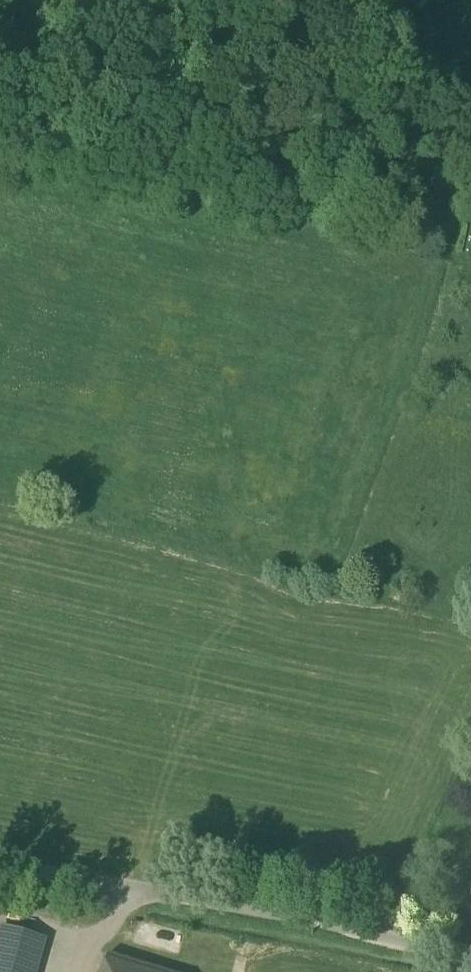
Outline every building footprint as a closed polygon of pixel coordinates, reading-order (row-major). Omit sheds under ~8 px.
[(0,931),(0,971),(38,971),(47,944),(0,931)] [(105,956),(100,971),(159,971),(105,956)]
